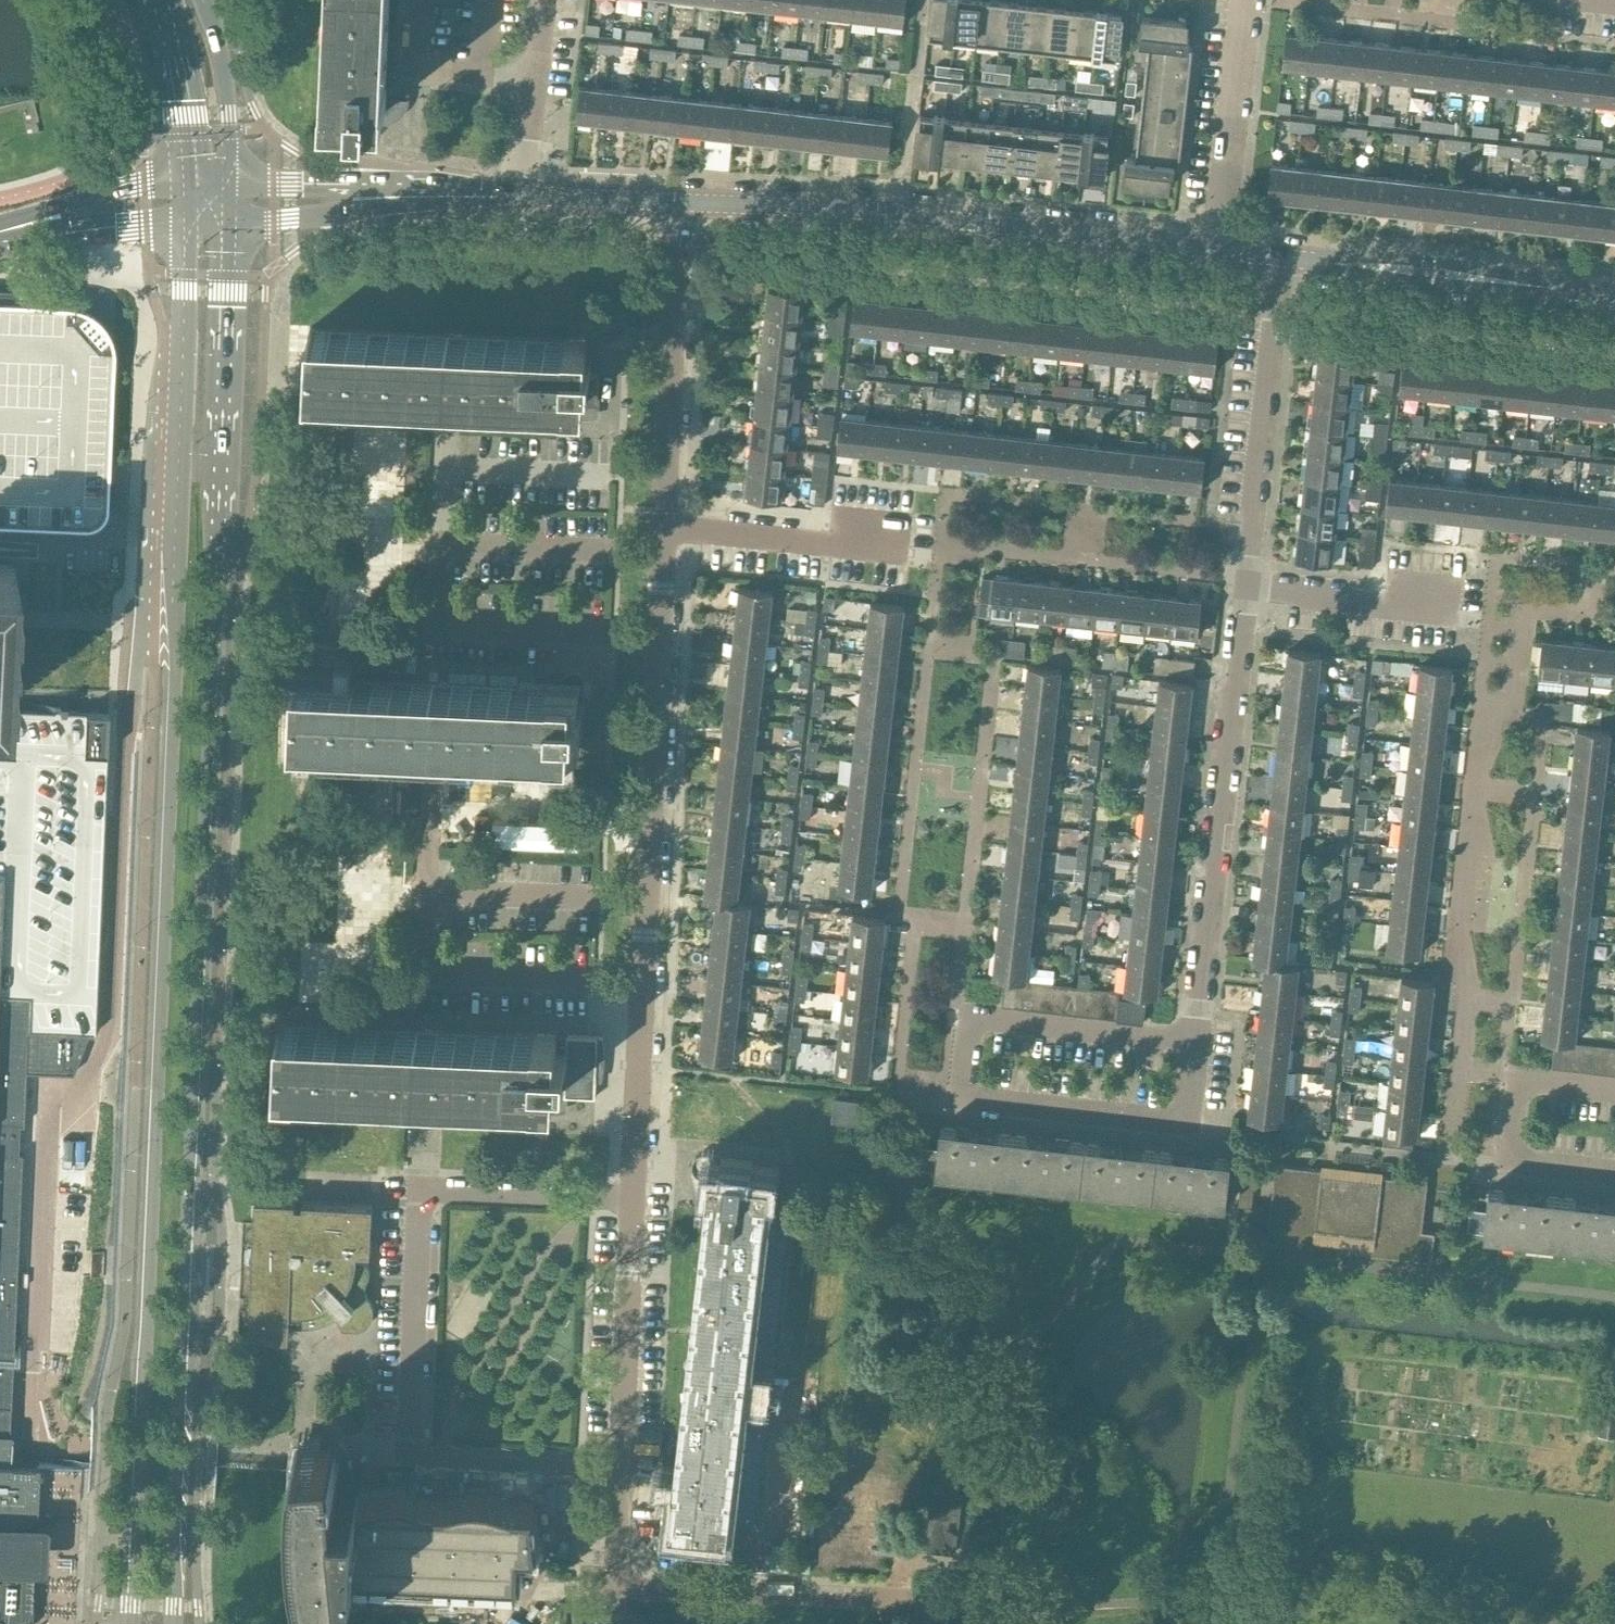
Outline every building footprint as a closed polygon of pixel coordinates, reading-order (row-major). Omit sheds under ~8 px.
[(340,106),(340,105),(352,105),(352,107),(352,111),(359,111),(368,111),(368,115),(370,117),(372,118),(374,119),(377,120),(379,121),(382,121),(384,121),(386,121),(389,121),(392,120),(394,119),(397,118),(399,116),(400,115),(401,98),(402,98),(402,96),(395,96),(395,76),(386,75),(390,0),(330,0),(327,83),(326,83),(325,105),(340,106)] [(798,10),(799,0),(773,0),(772,7),(798,10)] [(824,13),(825,0),(799,0),(798,10),(824,13)] [(849,16),(851,0),(825,0),(824,13),(849,16)] [(876,19),(877,0),(851,0),(849,16),(876,19)] [(876,19),(902,22),(905,0),(877,0),(876,19)] [(954,38),(958,0),(934,0),(930,36),(944,37),(944,38),(954,39),(954,38)] [(954,38),(977,41),(982,0),(958,0),(954,38)] [(1003,0),(982,0),(977,41),(1000,44),(1005,0),(1003,0)] [(1029,3),(1005,0),(1000,44),(1024,46),(1029,3)] [(1052,5),(1029,3),(1024,46),(1047,49),(1052,5)] [(1075,8),(1052,5),(1047,49),(1070,51),(1075,8)] [(1099,11),(1098,11),(1075,8),(1070,51),(1093,54),(1094,54),(1099,11)] [(1098,10),(1098,11),(1099,11),(1094,54),(1093,54),(1093,55),(1103,56),(1103,55),(1118,57),(1123,13),(1108,12),(1108,11),(1098,10)] [(1191,63),(1193,45),(1189,44),(1190,36),(1186,35),(1187,21),(1144,16),(1142,30),(1141,30),(1140,41),(1150,42),(1148,58),(1191,63)] [(599,35),(600,25),(587,24),(586,34),(599,35)] [(627,28),(626,40),(639,41),(640,30),(627,28)] [(651,42),(652,31),(640,30),(639,41),(651,42)] [(1310,68),(1314,35),(1287,32),(1283,65),(1310,68)] [(679,34),(678,45),(691,46),(692,36),(679,34)] [(1341,38),(1314,35),(1310,68),(1337,71),(1341,38)] [(703,47),(704,37),(692,36),(691,46),(703,47)] [(1337,71),(1364,75),(1368,41),(1341,38),(1337,71)] [(731,41),(730,51),(742,52),(743,42),(731,41)] [(1364,75),(1390,77),(1393,44),(1368,41),(1364,75)] [(599,42),(598,52),(611,53),(613,43),(599,42)] [(756,53),(756,43),(743,42),(742,52),(756,53)] [(624,54),(625,44),(613,43),(611,53),(624,54)] [(1390,77),(1415,80),(1418,47),(1393,44),(1390,77)] [(781,46),(781,56),(793,57),(794,47),(781,46)] [(807,58),(808,49),(794,47),(793,57),(807,58)] [(1415,80),(1441,83),(1444,50),(1418,47),(1415,80)] [(651,48),(650,57),(663,59),(664,49),(651,48)] [(675,60),(676,50),(664,49),(663,59),(675,60)] [(1441,83),(1465,86),(1469,53),(1444,50),(1441,83)] [(835,52),(834,62),(844,63),(845,53),(835,52)] [(858,64),(859,54),(845,53),(844,63),(858,64)] [(1465,86),(1491,89),(1494,56),(1469,53),(1465,86)] [(704,54),(703,64),(714,65),(716,55),(704,54)] [(727,66),(728,56),(716,55),(714,65),(727,66)] [(1491,89),(1517,92),(1520,59),(1494,56),(1491,89)] [(902,59),(887,58),(886,67),(901,69),(902,59)] [(1186,104),(1191,63),(1148,58),(1143,99),(1186,104)] [(755,59),(754,69),(765,70),(766,60),(755,59)] [(1517,92),(1543,95),(1546,62),(1520,59),(1517,92)] [(779,72),(780,62),(766,60),(765,70),(779,72)] [(1543,95),(1567,98),(1571,65),(1546,62),(1543,95)] [(950,74),(951,65),(937,63),(936,73),(950,74)] [(807,65),(806,75),(817,76),(818,66),(807,65)] [(951,65),(950,74),(963,76),(964,66),(951,65)] [(1567,98),(1594,101),(1597,68),(1571,65),(1567,98)] [(830,83),(832,68),(818,66),(817,76),(818,76),(817,82),(830,83)] [(997,80),(998,70),(984,68),(983,78),(997,80)] [(1614,103),(1614,70),(1597,68),(1594,101),(1614,103)] [(998,70),(997,80),(1010,81),(1011,71),(998,70)] [(858,71),(857,81),(868,82),(869,72),(858,71)] [(881,83),(882,73),(869,72),(868,82),(881,83)] [(1043,85),(1045,75),(1031,73),(1030,83),(1043,85)] [(1045,75),(1043,85),(1057,86),(1058,77),(1045,75)] [(948,89),(949,80),(936,78),(934,88),(948,89)] [(1090,90),(1091,80),(1078,79),(1077,89),(1090,90)] [(949,80),(948,89),(962,91),(963,81),(949,80)] [(1091,80),(1090,90),(1104,92),(1105,82),(1091,80)] [(1137,81),(1127,80),(1126,93),(1136,94),(1137,81)] [(995,95),(996,85),(982,83),(981,93),(995,95)] [(576,118),(603,121),(607,88),(579,85),(576,118)] [(996,85),(995,95),(1018,97),(1019,87),(996,85)] [(1042,100),(1043,90),(1019,87),(1018,97),(1042,100)] [(603,121),(629,124),(633,91),(607,88),(603,121)] [(1043,90),(1042,100),(1055,101),(1056,92),(1043,90)] [(629,124),(656,127),(659,94),(633,91),(629,124)] [(685,97),(659,94),(656,127),(681,130),(685,97)] [(1088,105),(1089,95),(1076,94),(1075,104),(1088,105)] [(1089,95),(1088,105),(1102,107),(1103,97),(1089,95)] [(710,99),(685,97),(681,130),(707,133),(710,99)] [(736,102),(710,99),(707,133),(732,135),(736,102)] [(1182,145),(1186,104),(1143,99),(1139,140),(1182,145)] [(1124,114),(1133,116),(1135,102),(1125,101),(1124,114)] [(761,105),(736,102),(732,135),(758,138),(761,105)] [(1291,103),(1277,102),(1277,112),(1290,113),(1291,103)] [(787,108),(761,105),(758,138),(784,141),(787,108)] [(1318,106),(1317,117),(1332,118),(1333,108),(1318,106)] [(813,111),(787,108),(784,141),(809,144),(813,111)] [(1342,119),(1343,109),(1333,108),(1332,118),(1342,119)] [(838,114),(813,111),(809,144),(835,147),(838,114)] [(1370,112),(1369,123),(1385,125),(1386,114),(1370,112)] [(941,160),(941,159),(940,159),(945,116),(946,116),(946,115),(935,114),(935,115),(921,113),(916,157),(930,158),(930,159),(941,160)] [(864,117),(838,114),(835,147),(861,150),(864,117)] [(1394,126),(1395,115),(1386,114),(1385,125),(1394,126)] [(968,119),(946,116),(945,116),(940,159),(941,159),(963,162),(968,119)] [(864,117),(861,150),(888,153),(891,120),(864,117)] [(1421,118),(1420,128),(1436,130),(1437,120),(1421,118)] [(992,121),(968,119),(963,162),(987,165),(992,121)] [(1290,120),(1289,130),(1303,132),(1304,121),(1290,120)] [(1446,131),(1447,121),(1437,120),(1436,130),(1446,131)] [(1015,124),(992,121),(987,165),(1010,167),(1015,124)] [(1315,133),(1316,122),(1304,121),(1303,132),(1315,133)] [(1038,126),(1015,124),(1010,167),(1033,170),(1038,126)] [(1473,124),(1472,134),(1486,136),(1487,126),(1473,124)] [(1062,129),(1038,126),(1033,170),(1057,172),(1062,129)] [(1342,126),(1341,135),(1357,137),(1358,127),(1342,126)] [(1499,129),(1499,127),(1487,126),(1486,136),(1511,139),(1512,130),(1499,129)] [(1367,138),(1368,128),(1358,127),(1357,137),(1367,138)] [(1085,132),(1084,132),(1062,129),(1057,172),(1079,175),(1080,175),(1085,132)] [(1525,130),(1524,140),(1538,141),(1539,132),(1525,130)] [(1084,131),(1084,132),(1085,132),(1080,175),(1079,175),(1079,176),(1090,177),(1090,176),(1104,178),(1109,134),(1095,133),(1095,132),(1084,131)] [(1394,131),(1392,141),(1408,143),(1409,133),(1394,131)] [(1549,142),(1550,133),(1539,132),(1538,141),(1549,142)] [(1418,145),(1419,135),(1409,133),(1408,143),(1418,145)] [(1577,136),(1576,146),(1588,147),(1590,137),(1577,136)] [(1602,149),(1603,139),(1590,137),(1588,147),(1602,149)] [(1445,138),(1444,149),(1458,150),(1459,139),(1445,138)] [(1470,152),(1471,141),(1459,139),(1458,150),(1470,152)] [(1180,163),(1182,145),(1139,140),(1137,157),(1127,156),(1126,166),(1127,166),(1125,181),(1169,186),(1170,171),(1175,171),(1176,163),(1180,163)] [(1497,144),(1496,154),(1509,156),(1510,145),(1497,144)] [(1522,157),(1523,147),(1510,145),(1509,156),(1522,157)] [(1549,150),(1548,160),(1560,161),(1561,151),(1549,150)] [(1574,163),(1575,152),(1561,151),(1560,161),(1574,163)] [(1601,155),(1600,165),(1613,167),(1614,157),(1601,155)] [(1295,200),(1299,167),(1271,164),(1268,197),(1295,200)] [(1326,170),(1299,167),(1295,200),(1322,204),(1326,170)] [(1353,173),(1326,170),(1322,204),(1349,207),(1353,173)] [(1378,176),(1353,173),(1349,207),(1375,210),(1378,176)] [(1404,179),(1378,176),(1375,210),(1400,212),(1404,179)] [(1429,182),(1404,179),(1400,212),(1425,215),(1429,182)] [(1455,185),(1429,182),(1425,215),(1451,218),(1455,185)] [(1480,188),(1455,185),(1451,218),(1476,221),(1480,188)] [(1505,191),(1480,188),(1476,221),(1502,224),(1505,191)] [(1531,194),(1505,191),(1502,224),(1527,227),(1531,194)] [(1556,197),(1531,194),(1527,227),(1553,230),(1556,197)] [(1583,200),(1556,197),(1553,230),(1579,233),(1583,200)] [(1609,203),(1583,200),(1579,233),(1605,236),(1609,203)] [(1605,236),(1614,237),(1614,203),(1609,203),(1605,236)] [(765,313),(801,317),(804,290),(768,286),(765,313)] [(877,332),(881,299),(854,296),(850,329),(877,332)] [(877,332),(902,335),(906,301),(881,299),(877,332)] [(39,525),(65,526),(84,527),(88,527),(92,526),(95,524),(99,522),(100,520),(102,519),(104,517),(106,513),(107,510),(107,509),(108,488),(109,472),(108,436),(113,342),(111,335),(108,329),(104,324),(103,321),(101,320),(97,315),(89,310),(84,307),(81,306),(76,304),(72,304),(68,304),(66,303),(64,303),(61,303),(56,303),(50,303),(39,302),(35,302),(22,302),(1,301),(0,301),(0,523),(39,525)] [(902,335),(929,338),(933,304),(906,301),(902,335)] [(929,338),(954,340),(958,307),(933,304),(929,338)] [(954,340),(980,343),(984,310),(958,307),(954,340)] [(845,310),(830,309),(829,320),(844,322),(845,310)] [(980,343),(1006,346),(1010,313),(984,310),(980,343)] [(765,313),(762,339),(798,343),(801,317),(765,313)] [(1006,346),(1032,349),(1036,316),(1010,313),(1006,346)] [(1032,349),(1058,352),(1062,319),(1036,316),(1032,349)] [(1058,352),(1084,355),(1088,322),(1062,319),(1058,352)] [(828,333),(843,334),(844,322),(829,320),(828,333)] [(1084,355),(1110,358),(1113,325),(1088,322),(1084,355)] [(1110,358),(1136,361),(1139,328),(1113,325),(1110,358)] [(563,399),(572,399),(571,412),(597,413),(598,397),(599,372),(590,372),(591,355),(586,355),(587,338),(310,326),(307,387),(310,388),(310,387),(556,398),(563,398),(563,399)] [(1165,331),(1139,328),(1136,361),(1162,364),(1165,331)] [(1191,334),(1165,331),(1162,364),(1188,367),(1191,334)] [(1219,337),(1191,334),(1188,367),(1215,370),(1219,337)] [(762,339),(759,365),(795,369),(798,343),(762,339)] [(1316,376),(1352,380),(1355,353),(1319,349),(1316,376)] [(1430,361),(1403,358),(1399,390),(1427,394),(1430,361)] [(839,362),(822,360),(821,372),(838,374),(839,362)] [(860,361),(858,371),(872,373),(873,362),(860,361)] [(1456,364),(1430,361),(1427,394),(1453,396),(1456,364)] [(885,374),(886,364),(873,362),(872,373),(885,374)] [(1482,367),(1456,364),(1453,396),(1478,399),(1482,367)] [(759,365),(756,390),(792,395),(795,369),(759,365)] [(913,367),(912,378),(923,379),(925,369),(913,367)] [(1508,370),(1482,367),(1478,399),(1504,402),(1508,370)] [(937,381),(938,370),(925,369),(923,379),(937,381)] [(1395,372),(1379,370),(1377,383),(1393,385),(1395,372)] [(1534,373),(1508,370),(1504,402),(1530,405),(1534,373)] [(837,386),(838,374),(821,372),(820,385),(837,386)] [(965,373),(964,383),(975,384),(977,374),(965,373)] [(1560,376),(1534,373),(1530,405),(1556,408),(1560,376)] [(989,386),(990,376),(977,374),(975,384),(989,386)] [(858,377),(845,376),(844,387),(857,388),(858,377)] [(1349,405),(1352,380),(1316,376),(1314,401),(1349,405)] [(1586,379),(1560,376),(1556,408),(1582,411),(1586,379)] [(1017,379),(1016,390),(1027,391),(1029,380),(1017,379)] [(1611,382),(1586,379),(1582,411),(1608,414),(1611,382)] [(885,380),(884,391),(896,392),(897,382),(885,380)] [(1041,392),(1042,382),(1029,380),(1027,391),(1041,392)] [(909,394),(910,383),(897,382),(896,392),(909,394)] [(1376,395),(1392,397),(1393,385),(1377,383),(1376,395)] [(1069,385),(1067,396),(1079,397),(1080,386),(1069,385)] [(937,386),(936,396),(948,398),(949,387),(937,386)] [(1093,399),(1094,387),(1080,386),(1079,397),(1093,399)] [(962,399),(963,389),(949,387),(948,398),(962,399)] [(756,390),(754,416),(789,420),(792,395),(756,390)] [(1120,391),(1119,402),(1131,403),(1132,392),(1120,391)] [(989,392),(988,402),(1000,404),(1001,393),(989,392)] [(1145,404),(1146,393),(1132,392),(1131,403),(1145,404)] [(1012,405),(1013,395),(1001,393),(1000,404),(1012,405)] [(1172,396),(1171,406),(1183,408),(1184,398),(1172,396)] [(1041,398),(1040,407),(1052,409),(1053,399),(1041,398)] [(1196,409),(1197,399),(1184,398),(1183,408),(1196,409)] [(1065,411),(1066,401),(1053,399),(1052,409),(1065,411)] [(1347,431),(1349,405),(1314,401),(1311,427),(1347,431)] [(1092,403),(1091,414),(1103,415),(1104,405),(1092,403)] [(1117,417),(1118,406),(1104,405),(1103,415),(1117,417)] [(1145,409),(1144,420),(1156,421),(1157,410),(1145,409)] [(1169,422),(1170,412),(1157,410),(1156,421),(1169,422)] [(833,414),(817,413),(816,423),(832,425),(833,414)] [(864,451),(867,418),(841,415),(837,448),(864,451)] [(1196,425),(1209,427),(1210,417),(1197,415),(1196,425)] [(754,416),(751,442),(786,446),(789,420),(754,416)] [(893,421),(867,418),(864,451),(889,454),(893,421)] [(919,424),(893,421),(889,454),(915,457),(919,424)] [(1389,423),(1373,421),(1372,434),(1388,436),(1389,423)] [(831,439),(832,425),(816,423),(815,433),(818,437),(831,439)] [(1410,423),(1409,434),(1422,435),(1423,425),(1410,423)] [(945,427),(919,424),(915,457),(941,460),(945,427)] [(1433,437),(1435,426),(1423,425),(1422,435),(1433,437)] [(970,429),(945,427),(941,460),(967,463),(970,429)] [(1344,457),(1347,431),(1311,427),(1308,452),(1344,457)] [(997,432),(970,429),(967,463),(993,466),(997,432)] [(1461,429),(1460,440),(1473,441),(1474,431),(1461,429)] [(1485,443),(1487,432),(1474,431),(1473,441),(1485,443)] [(1023,435),(997,432),(993,466),(1019,469),(1023,435)] [(1386,449),(1388,436),(1372,434),(1370,448),(1386,449)] [(1049,438),(1023,435),(1019,469),(1045,472),(1049,438)] [(1513,435),(1512,445),(1526,447),(1527,436),(1513,435)] [(1537,448),(1539,438),(1527,436),(1526,447),(1537,448)] [(1074,441),(1049,438),(1045,472),(1071,474),(1074,441)] [(1406,439),(1394,438),(1393,448),(1405,449),(1406,439)] [(1100,444),(1074,441),(1071,474),(1096,477),(1100,444)] [(1566,441),(1565,451),(1577,453),(1578,443),(1566,441)] [(751,442),(748,468),(784,472),(786,446),(751,442)] [(1434,442),(1433,452),(1446,454),(1448,443),(1434,442)] [(1458,455),(1459,445),(1448,443),(1446,454),(1458,455)] [(1590,454),(1591,444),(1578,443),(1577,453),(1590,454)] [(1126,447),(1100,444),(1096,477),(1122,480),(1126,447)] [(1152,450),(1126,447),(1122,480),(1148,483),(1152,450)] [(1486,448),(1484,459),(1498,460),(1499,449),(1486,448)] [(1510,461),(1511,450),(1499,449),(1498,460),(1510,461)] [(1178,453),(1152,450),(1148,483),(1174,486),(1178,453)] [(1341,482),(1344,457),(1308,452),(1305,478),(1341,482)] [(1202,489),(1206,456),(1178,453),(1174,486),(1202,489)] [(1538,454),(1537,465),(1549,466),(1551,455),(1538,454)] [(1561,468),(1563,457),(1551,455),(1549,466),(1561,468)] [(1590,460),(1589,470),(1601,472),(1603,461),(1590,460)] [(1614,473),(1614,463),(1603,461),(1601,472),(1614,473)] [(828,464),(812,462),(810,475),(827,477),(828,464)] [(784,472),(748,468),(745,496),(781,500),(784,472)] [(824,504),(827,477),(810,475),(807,502),(824,504)] [(1381,477),(1367,476),(1366,485),(1380,487),(1381,477)] [(1413,513),(1417,480),(1390,477),(1386,510),(1413,513)] [(1338,508),(1341,482),(1305,478),(1302,504),(1338,508)] [(1443,483),(1417,480),(1413,513),(1439,516),(1443,483)] [(1439,516),(1465,519),(1469,486),(1443,483),(1439,516)] [(1365,499),(1379,500),(1380,487),(1366,485),(1365,499)] [(1465,519),(1491,522),(1494,489),(1469,486),(1465,519)] [(1491,522),(1517,525),(1520,492),(1494,489),(1491,522)] [(1517,525),(1543,528),(1546,495),(1520,492),(1517,525)] [(1543,528),(1568,531),(1572,498),(1546,495),(1543,528)] [(1568,531),(1594,534),(1598,501),(1572,498),(1568,531)] [(1614,536),(1614,503),(1598,501),(1594,534),(1614,536)] [(1335,534),(1338,508),(1302,504),(1299,530),(1335,534)] [(1362,527),(1361,537),(1376,539),(1378,528),(1362,527)] [(1335,534),(1299,530),(1296,558),(1332,562),(1335,534)] [(1361,537),(1358,565),(1374,566),(1376,539),(1361,537)] [(6,707),(7,686),(12,562),(7,562),(0,561),(0,707),(6,707)] [(990,611),(1017,614),(1021,578),(993,575),(993,578),(983,576),(979,613),(989,614),(990,611)] [(1047,581),(1021,578),(1017,614),(1043,617),(1047,581)] [(1043,617),(1068,620),(1072,584),(1047,581),(1043,617)] [(1068,620),(1094,623),(1098,587),(1072,584),(1068,620)] [(772,591),(739,587),(736,614),(769,618),(772,591)] [(1094,623),(1119,626),(1124,590),(1098,587),(1094,623)] [(1119,626),(1145,629),(1149,593),(1124,590),(1119,626)] [(1145,629),(1171,632),(1175,596),(1149,593),(1145,629)] [(834,610),(835,597),(825,596),(823,609),(834,610)] [(1175,596),(1171,632),(1198,635),(1202,599),(1175,596)] [(871,601),(867,629),(901,632),(904,605),(871,601)] [(818,610),(807,609),(805,622),(816,624),(818,610)] [(736,614),(733,640),(766,644),(769,618),(736,614)] [(804,635),(815,636),(816,624),(805,622),(804,635)] [(898,658),(901,632),(867,629),(865,654),(898,658)] [(831,637),(820,636),(819,649),(829,650),(831,637)] [(1000,638),(998,654),(1012,656),(1014,640),(1000,638)] [(1566,676),(1570,641),(1543,638),(1539,673),(1566,676)] [(763,669),(766,644),(733,640),(730,666),(763,669)] [(1024,657),(1026,641),(1014,640),(1012,656),(1024,657)] [(1596,644),(1570,641),(1566,676),(1592,679),(1596,644)] [(1596,644),(1592,679),(1614,682),(1614,646),(1596,644)] [(1052,645),(1051,660),(1063,662),(1065,646),(1052,645)] [(1075,663),(1077,647),(1065,646),(1063,662),(1075,663)] [(1289,648),(1286,675),(1319,679),(1322,652),(1289,648)] [(818,662),(828,663),(829,650),(819,649),(818,662)] [(1104,651),(1102,667),(1114,668),(1116,652),(1104,651)] [(1128,670),(1129,653),(1116,652),(1114,668),(1128,670)] [(895,683),(898,658),(865,654),(862,680),(895,683)] [(1154,671),(1166,672),(1168,658),(1156,657),(1154,671)] [(1194,675),(1195,661),(1168,658),(1166,672),(1194,675)] [(1393,661),(1373,659),(1372,672),(1383,673),(1383,671),(1392,672),(1393,661)] [(812,662),(801,661),(800,673),(810,674),(812,662)] [(1025,691),(1058,695),(1061,667),(1028,663),(1025,691)] [(1449,694),(1452,667),(1420,663),(1417,690),(1449,694)] [(730,666),(727,691),(761,695),(763,669),(730,666)] [(540,684),(536,684),(294,674),(292,735),(570,746),(571,720),(576,720),(576,703),(572,703),(572,696),(584,697),(585,680),(585,678),(585,676),(584,674),(583,673),(581,671),(580,670),(578,669),(575,668),(573,668),(571,668),(569,669),(567,670),(565,671),(564,672),(563,673),(563,674),(561,677),(541,676),(540,684)] [(1366,672),(1355,671),(1354,682),(1365,684),(1366,672)] [(798,686),(809,687),(810,674),(800,673),(798,686)] [(1113,673),(1112,687),(1123,688),(1125,675),(1113,673)] [(1286,675),(1283,702),(1316,705),(1319,679),(1286,675)] [(1157,706),(1190,710),(1193,682),(1160,678),(1157,706)] [(892,709),(895,683),(862,680),(859,705),(892,709)] [(1353,695),(1364,697),(1365,684),(1354,682),(1353,695)] [(1107,687),(1096,686),(1094,699),(1106,701),(1107,687)] [(825,690),(814,688),(813,700),(824,701),(825,690)] [(1446,720),(1449,694),(1417,690),(1414,716),(1446,720)] [(727,691),(724,717),(758,721),(761,695),(727,691)] [(1025,691),(1022,717),(1055,721),(1058,695),(1025,691)] [(1563,698),(1563,701),(1561,717),(1572,718),(1574,699),(1563,698)] [(1093,711),(1104,713),(1106,701),(1094,699),(1093,711)] [(1379,700),(1369,699),(1367,711),(1377,712),(1379,700)] [(1533,714),(1561,717),(1563,701),(1535,699),(1533,714)] [(811,713),(822,715),(824,701),(813,700),(811,713)] [(1313,731),(1316,705),(1283,702),(1280,727),(1313,731)] [(889,735),(892,709),(859,705),(856,731),(889,735)] [(1187,736),(1190,710),(1157,706),(1154,732),(1187,736)] [(1599,722),(1612,723),(1614,707),(1601,706),(1599,722)] [(18,1440),(20,1406),(12,1405),(12,1402),(13,1402),(13,1401),(11,1401),(12,1396),(13,1355),(15,1327),(15,1309),(22,1152),(18,1152),(19,1123),(23,1124),(26,1070),(73,1072),(88,1032),(94,1032),(108,711),(6,707),(0,707),(0,1439),(18,1440)] [(1366,723),(1376,725),(1377,712),(1367,711),(1366,723)] [(806,714),(795,712),(794,725),(805,727),(806,714)] [(1119,715),(1108,714),(1107,726),(1118,728),(1119,715)] [(1443,746),(1446,720),(1414,716),(1411,742),(1443,746)] [(724,717),(721,743),(755,747),(758,721),(724,717)] [(1022,717),(1020,743),(1052,747),(1055,721),(1022,717)] [(1360,724),(1348,723),(1347,735),(1359,736),(1360,724)] [(792,737),(803,739),(805,727),(794,725),(792,737)] [(1574,752),(1607,756),(1610,729),(1577,725),(1574,752)] [(1106,738),(1117,739),(1118,728),(1107,726),(1106,738)] [(1310,757),(1313,731),(1280,727),(1277,753),(1310,757)] [(886,761),(889,735),(856,731),(853,757),(886,761)] [(1184,761),(1187,736),(1154,732),(1151,758),(1184,761)] [(1346,748),(1358,749),(1359,736),(1347,735),(1346,748)] [(1101,739),(1090,738),(1088,751),(1099,752),(1101,739)] [(820,741),(808,740),(807,752),(818,753),(820,741)] [(1441,772),(1443,746),(1411,742),(1408,768),(1441,772)] [(721,743),(718,769),(752,773),(755,747),(721,743)] [(1020,743),(1017,768),(1050,772),(1052,747),(1020,743)] [(1087,763),(1098,764),(1099,752),(1088,751),(1087,763)] [(1373,752),(1363,751),(1361,762),(1372,764),(1373,752)] [(806,765),(817,766),(818,753),(807,752),(806,765)] [(1574,752),(1572,778),(1604,782),(1607,756),(1574,752)] [(1307,783),(1310,757),(1277,753),(1274,779),(1307,783)] [(883,787),(886,761),(853,757),(850,783),(883,787)] [(1181,788),(1184,761),(1151,758),(1148,784),(1181,788)] [(1360,776),(1370,777),(1372,764),(1361,762),(1360,776)] [(800,765),(789,764),(788,777),(799,778),(800,765)] [(1113,767),(1103,766),(1101,778),(1111,779),(1113,767)] [(1017,768),(1014,795),(1047,798),(1050,772),(1017,768)] [(1438,798),(1441,772),(1408,768),(1405,794),(1438,798)] [(718,769),(716,794),(749,798),(752,773),(718,769)] [(1354,776),(1343,775),(1342,787),(1353,789),(1354,776)] [(786,790),(797,791),(799,778),(788,777),(786,790)] [(1100,791),(1110,792),(1111,779),(1101,778),(1100,791)] [(1572,778),(1569,803),(1601,808),(1604,782),(1572,778)] [(1304,809),(1307,783),(1274,779),(1271,805),(1304,809)] [(850,783),(847,809),(881,812),(883,787),(850,783)] [(1148,784),(1145,809),(1178,813),(1181,788),(1148,784)] [(1341,799),(1352,801),(1353,789),(1342,787),(1341,799)] [(1095,790),(1084,789),(1082,802),(1094,803),(1095,790)] [(813,793),(803,792),(801,804),(812,805),(813,793)] [(716,794),(713,820),(746,825),(749,798),(716,794)] [(1435,823),(1438,798),(1405,794),(1402,819),(1435,823)] [(1014,795),(1011,820),(1044,824),(1047,798),(1014,795)] [(1081,815),(1092,816),(1094,803),(1082,802),(1081,815)] [(1367,803),(1357,802),(1356,814),(1366,815),(1367,803)] [(1599,833),(1601,808),(1569,803),(1566,829),(1599,833)] [(832,808),(812,805),(801,804),(800,817),(810,818),(811,816),(831,819),(832,808)] [(1301,835),(1304,809),(1271,805),(1268,830),(1301,835)] [(878,838),(881,812),(847,809),(844,834),(878,838)] [(1176,839),(1178,813),(1145,809),(1142,835),(1176,839)] [(1354,827),(1364,828),(1366,815),(1356,814),(1354,827)] [(795,817),(783,816),(782,829),(793,830),(795,817)] [(1107,818),(1097,817),(1096,829),(1106,830),(1107,818)] [(1432,850),(1435,823),(1402,819),(1399,846),(1432,850)] [(713,820),(710,847),(743,851),(746,825),(713,820)] [(1011,820),(1008,846),(1041,849),(1044,824),(1011,820)] [(1349,828),(1338,826),(1336,839),(1347,841),(1349,828)] [(781,841),(792,842),(793,830),(782,829),(781,841)] [(1101,856),(1104,856),(1106,830),(1096,829),(1093,855),(1101,856)] [(1596,859),(1599,833),(1566,829),(1563,854),(1596,859)] [(1298,860),(1301,835),(1268,830),(1265,856),(1298,860)] [(875,865),(878,838),(844,834),(841,861),(875,865)] [(1142,835),(1139,861),(1173,864),(1176,839),(1142,835)] [(1335,852),(1346,853),(1347,841),(1336,839),(1335,852)] [(1089,842),(1078,841),(1077,853),(1088,854),(1089,842)] [(807,845),(796,844),(795,855),(806,857),(807,845)] [(1008,846),(1005,871),(1038,875),(1041,849),(1008,846)] [(1429,875),(1432,850),(1399,846),(1396,871),(1429,875)] [(710,847),(707,872),(740,875),(743,851),(710,847)] [(1075,867),(1086,868),(1088,854),(1077,853),(1075,867)] [(1361,855),(1351,854),(1350,866),(1360,867),(1361,855)] [(1593,884),(1596,859),(1563,854),(1560,881),(1593,884)] [(794,868),(805,869),(806,857),(795,855),(794,868)] [(1093,863),(1101,864),(1101,856),(1093,855),(1093,863)] [(1295,886),(1298,860),(1265,856),(1262,882),(1295,886)] [(875,865),(841,861),(838,888),(872,892),(875,865)] [(1170,890),(1173,864),(1139,861),(1137,886),(1170,890)] [(1348,879),(1358,880),(1360,867),(1350,866),(1348,879)] [(788,869),(777,868),(776,879),(787,881),(788,869)] [(1102,870),(1091,869),(1090,882),(1100,883),(1109,884),(1110,873),(1102,872),(1102,870)] [(1005,871),(1002,897),(1035,901),(1038,875),(1005,871)] [(1426,901),(1429,875),(1396,871),(1393,897),(1426,901)] [(707,872),(704,898),(750,903),(750,902),(738,901),(740,875),(707,872)] [(1343,879),(1332,878),(1331,889),(1342,891),(1343,879)] [(775,893),(786,894),(787,881),(776,879),(775,893)] [(1590,911),(1593,884),(1560,881),(1557,907),(1590,911)] [(1099,895),(1100,883),(1090,882),(1089,894),(1099,895)] [(1292,911),(1295,886),(1262,882),(1259,907),(1292,911)] [(1167,916),(1170,890),(1137,886),(1134,912),(1167,916)] [(1329,903),(1340,904),(1342,891),(1331,889),(1329,903)] [(1083,894),(1072,893),(1071,905),(1082,906),(1083,894)] [(1002,897),(1000,922),(1032,926),(1035,901),(1002,897)] [(1423,927),(1426,901),(1393,897),(1390,923),(1423,927)] [(747,930),(750,903),(704,898),(704,899),(717,900),(714,926),(747,930)] [(1070,918),(1081,920),(1082,906),(1071,905),(1070,918)] [(1355,907),(1345,906),(1344,918),(1354,919),(1355,907)] [(788,907),(787,921),(799,921),(800,908),(788,907)] [(1289,937),(1292,911),(1259,907),(1256,933),(1289,937)] [(1587,936),(1590,911),(1557,907),(1554,932),(1587,936)] [(1164,941),(1167,916),(1134,912),(1131,937),(1164,941)] [(853,915),(850,942),(883,946),(886,919),(886,918),(853,915)] [(1342,930),(1353,932),(1354,919),(1344,918),(1342,930)] [(1085,921),(1084,933),(1094,934),(1096,922),(1085,921)] [(1000,922),(997,948),(1029,953),(1032,926),(1000,922)] [(803,923),(801,937),(812,938),(813,924),(803,923)] [(1423,927),(1390,923),(1387,950),(1420,954),(1423,927)] [(714,926),(711,952),(744,956),(747,930),(714,926)] [(1337,931),(1326,930),(1324,942),(1335,943),(1337,931)] [(1584,962),(1587,936),(1554,932),(1551,958),(1584,962)] [(1101,934),(1094,934),(1084,933),(1081,960),(1092,961),(1093,948),(1100,949),(1101,934)] [(1256,933),(1253,960),(1299,966),(1299,964),(1286,963),(1289,937),(1256,933)] [(801,948),(811,949),(812,938),(801,937),(801,948)] [(1161,968),(1164,941),(1131,937),(1128,963),(1161,968)] [(850,942),(847,968),(880,972),(883,946),(850,942)] [(1323,955),(1334,956),(1335,943),(1324,942),(1323,955)] [(1078,946),(1066,945),(1065,957),(1077,959),(1078,946)] [(795,949),(783,948),(782,961),(794,962),(795,949)] [(1026,980),(1029,953),(997,948),(993,976),(1005,977),(1017,979),(1026,980)] [(711,952),(708,978),(741,982),(744,956),(711,952)] [(1064,971),(1075,972),(1077,959),(1065,957),(1064,971)] [(1581,987),(1584,962),(1551,958),(1548,983),(1581,987)] [(1296,992),(1299,966),(1253,960),(1253,961),(1266,963),(1264,988),(1296,992)] [(782,972),(793,973),(794,962),(782,961),(782,972)] [(1158,995),(1161,968),(1128,963),(1125,991),(1158,995)] [(847,968),(844,993),(877,997),(880,972),(847,968)] [(1337,970),(1335,983),(1346,984),(1347,971),(1337,970)] [(1079,973),(1078,986),(1085,986),(1089,987),(1090,974),(1079,973)] [(807,976),(797,975),(796,987),(806,989),(807,976)] [(1399,1004),(1432,1007),(1435,980),(1402,976),(1399,1004)] [(1005,977),(1004,987),(1015,989),(1016,989),(1017,979),(1005,977)] [(708,978),(705,1003),(738,1007),(741,982),(708,978)] [(1028,980),(1026,980),(1017,979),(1016,989),(1015,989),(1013,1006),(1025,1007),(1028,980)] [(1039,981),(1028,980),(1025,1007),(1036,1009),(1039,981)] [(1051,983),(1039,981),(1036,1009),(1048,1010),(1051,983)] [(1062,984),(1051,983),(1048,1010),(1059,1011),(1062,984)] [(1578,1014),(1581,987),(1548,983),(1545,1011),(1578,1014)] [(1074,985),(1062,984),(1059,1011),(1071,1013),(1074,985)] [(1071,1013),(1082,1014),(1085,986),(1078,986),(1074,985),(1071,1013)] [(1362,986),(1351,985),(1350,998),(1361,1000),(1362,986)] [(1082,1014),(1094,1015),(1097,988),(1089,987),(1085,986),(1082,1014)] [(795,1000),(805,1001),(806,989),(796,987),(795,1000)] [(1002,1005),(1013,1006),(1015,989),(1004,987),(1002,1005)] [(1108,989),(1097,988),(1094,1015),(1105,1017),(1108,989)] [(1293,1018),(1296,992),(1264,988),(1261,1014),(1293,1018)] [(1108,989),(1105,1017),(1117,1018),(1120,990),(1108,989)] [(844,993),(841,1019),(874,1023),(877,997),(844,993)] [(1144,1021),(1146,1000),(1120,997),(1117,1018),(1144,1021)] [(1349,1010),(1359,1011),(1361,1000),(1350,998),(1349,1010)] [(768,1011),(777,1012),(788,1013),(789,1000),(778,999),(777,1003),(769,1002),(768,1011)] [(735,1033),(738,1007),(705,1003),(702,1029),(735,1033)] [(1399,1004),(1396,1030),(1429,1033),(1432,1007),(1399,1004)] [(1343,1010),(1332,1009),(1331,1023),(1341,1024),(1343,1010)] [(1542,1038),(1555,1040),(1567,1041),(1575,1042),(1578,1014),(1545,1011),(1542,1038)] [(775,1025),(786,1026),(788,1013),(777,1012),(775,1025)] [(1290,1044),(1293,1018),(1261,1014),(1258,1040),(1290,1044)] [(871,1049),(874,1023),(841,1019),(838,1045),(871,1049)] [(533,1093),(538,1093),(540,1093),(540,1106),(565,1108),(566,1094),(565,1094),(566,1074),(597,1075),(597,1073),(603,1073),(604,1067),(605,1057),(604,1047),(604,1042),(603,1036),(598,1036),(598,1035),(568,1034),(567,1036),(557,1036),(557,1033),(280,1021),(277,1082),(280,1082),(280,1081),(533,1092),(533,1093)] [(1329,1035),(1340,1036),(1341,1024),(1331,1023),(1329,1035)] [(802,1028),(791,1027),(790,1039),(801,1040),(802,1028)] [(735,1033),(702,1029),(699,1056),(732,1060),(735,1033)] [(1396,1030),(1393,1055),(1426,1059),(1429,1033),(1396,1030)] [(1356,1039),(1345,1038),(1344,1050),(1355,1051),(1356,1039)] [(789,1052),(800,1053),(801,1040),(790,1039),(789,1052)] [(1287,1069),(1290,1044),(1258,1040),(1255,1065),(1287,1069)] [(1555,1040),(1554,1051),(1552,1067),(1563,1068),(1567,1041),(1555,1040)] [(1578,1042),(1575,1042),(1567,1041),(1563,1068),(1574,1069),(1578,1042)] [(1589,1043),(1578,1042),(1574,1069),(1586,1071),(1589,1043)] [(1600,1044),(1589,1043),(1586,1071),(1597,1072),(1600,1044)] [(1612,1046),(1600,1044),(1597,1072),(1609,1073),(1612,1046)] [(871,1049),(838,1045),(835,1072),(868,1075),(871,1049)] [(1343,1062),(1353,1063),(1355,1051),(1344,1050),(1343,1062)] [(783,1053),(772,1052),(771,1065),(782,1066),(783,1053)] [(1393,1055),(1390,1081),(1423,1085),(1426,1059),(1393,1055)] [(1337,1062),(1326,1061),(1325,1073),(1336,1075),(1337,1062)] [(1255,1065),(1252,1090),(1285,1094),(1287,1069),(1255,1065)] [(1323,1086),(1335,1088),(1336,1075),(1325,1073),(1323,1086)] [(566,1094),(595,1096),(597,1075),(566,1074),(565,1094),(566,1094)] [(1420,1110),(1423,1085),(1390,1081),(1387,1106),(1420,1110)] [(1351,1090),(1340,1089),(1339,1100),(1350,1101),(1351,1090)] [(1285,1094),(1252,1090),(1249,1118),(1282,1121),(1285,1094)] [(863,1123),(865,1100),(835,1096),(833,1119),(863,1123)] [(1337,1114),(1348,1115),(1350,1101),(1339,1100),(1337,1114)] [(1420,1110),(1387,1106),(1384,1133),(1417,1137),(1420,1110)] [(1320,1114),(1319,1127),(1330,1128),(1331,1115),(1320,1114)] [(1014,1134),(942,1126),(941,1126),(938,1148),(936,1170),(936,1171),(1009,1179),(1014,1134)] [(1081,1187),(1086,1142),(1014,1134),(1009,1179),(1081,1187)] [(1081,1187),(1153,1196),(1159,1150),(1086,1142),(1081,1187)] [(920,1168),(928,1169),(936,1170),(938,1148),(922,1146),(920,1168)] [(1226,1204),(1231,1158),(1159,1150),(1153,1196),(1226,1204)] [(670,1518),(730,1525),(770,1171),(744,1168),(744,1164),(727,1162),(727,1166),(720,1166),(722,1153),(706,1151),(705,1151),(703,1151),(701,1152),(699,1153),(697,1154),(696,1155),(695,1156),(694,1158),(693,1160),(692,1162),(692,1165),(693,1167),(694,1169),(695,1171),(697,1173),(699,1174),(701,1175),(699,1196),(707,1196),(705,1212),(670,1518)] [(1276,1163),(1267,1242),(1314,1248),(1316,1229),(1374,1235),(1372,1254),(1419,1259),(1432,1261),(1435,1231),(1423,1230),(1428,1181),(1381,1175),(1381,1180),(1323,1173),(1323,1169),(1276,1163)] [(1241,1183),(1238,1204),(1252,1206),(1254,1184),(1241,1183)] [(1557,1241),(1562,1196),(1491,1188),(1488,1210),(1486,1233),(1557,1241)] [(1562,1196),(1557,1241),(1614,1247),(1614,1202),(1562,1196)] [(255,1198),(250,1319),(249,1325),(260,1336),(289,1337),(290,1326),(305,1326),(309,1326),(312,1325),(316,1324),(321,1323),(337,1317),(344,1328),(355,1328),(360,1327),(363,1326),(366,1325),(367,1324),(368,1323),(370,1321),(372,1318),(373,1315),(374,1313),(374,1311),(374,1308),(373,1305),(372,1303),(367,1294),(366,1292),(366,1290),(366,1288),(366,1286),(366,1284),(368,1278),(369,1275),(369,1273),(369,1270),(369,1268),(369,1266),(368,1264),(367,1262),(365,1261),(363,1259),(360,1259),(357,1258),(357,1251),(371,1251),(372,1233),(374,1232),(375,1231),(376,1229),(377,1227),(376,1225),(376,1223),(374,1222),(372,1221),(373,1204),(303,1201),(303,1205),(295,1205),(296,1200),(255,1198)] [(1450,1206),(1448,1228),(1461,1229),(1463,1208),(1450,1206)] [(1486,1233),(1488,1210),(1471,1208),(1468,1230),(1486,1233)] [(1604,1400),(1600,1434),(1614,1436),(1614,1401),(1604,1400)] [(293,1475),(293,1484),(293,1494),(293,1506),(294,1517),(295,1527),(296,1537),(297,1548),(299,1559),(301,1569),(304,1580),(306,1590),(309,1600),(312,1611),(315,1610),(314,1609),(349,1605),(346,1573),(354,1574),(354,1575),(356,1575),(357,1572),(422,1575),(518,1579),(518,1581),(519,1581),(521,1543),(536,1544),(536,1545),(537,1545),(533,1503),(535,1503),(535,1501),(518,1501),(513,1500),(510,1499),(507,1499),(498,1496),(493,1494),(487,1493),(481,1493),(475,1493),(469,1493),(464,1494),(457,1496),(453,1497),(448,1497),(442,1498),(436,1497),(430,1496),(425,1495),(418,1493),(412,1491),(406,1490),(399,1489),(394,1489),(388,1490),(382,1491),(380,1491),(373,1493),(368,1494),(364,1494),(360,1494),(360,1492),(358,1492),(338,1492),(335,1459),(333,1441),(298,1444),(299,1443),(296,1442),(295,1454),(294,1463),(294,1464),(294,1467),(293,1475)] [(2,1623),(33,1623),(35,1570),(47,1569),(49,1521),(37,1520),(40,1466),(40,1465),(37,1465),(35,1465),(21,1464),(10,1464),(10,1461),(0,1461),(0,1623),(2,1623)] [(956,1550),(959,1524),(963,1490),(932,1486),(925,1547),(956,1550)]
